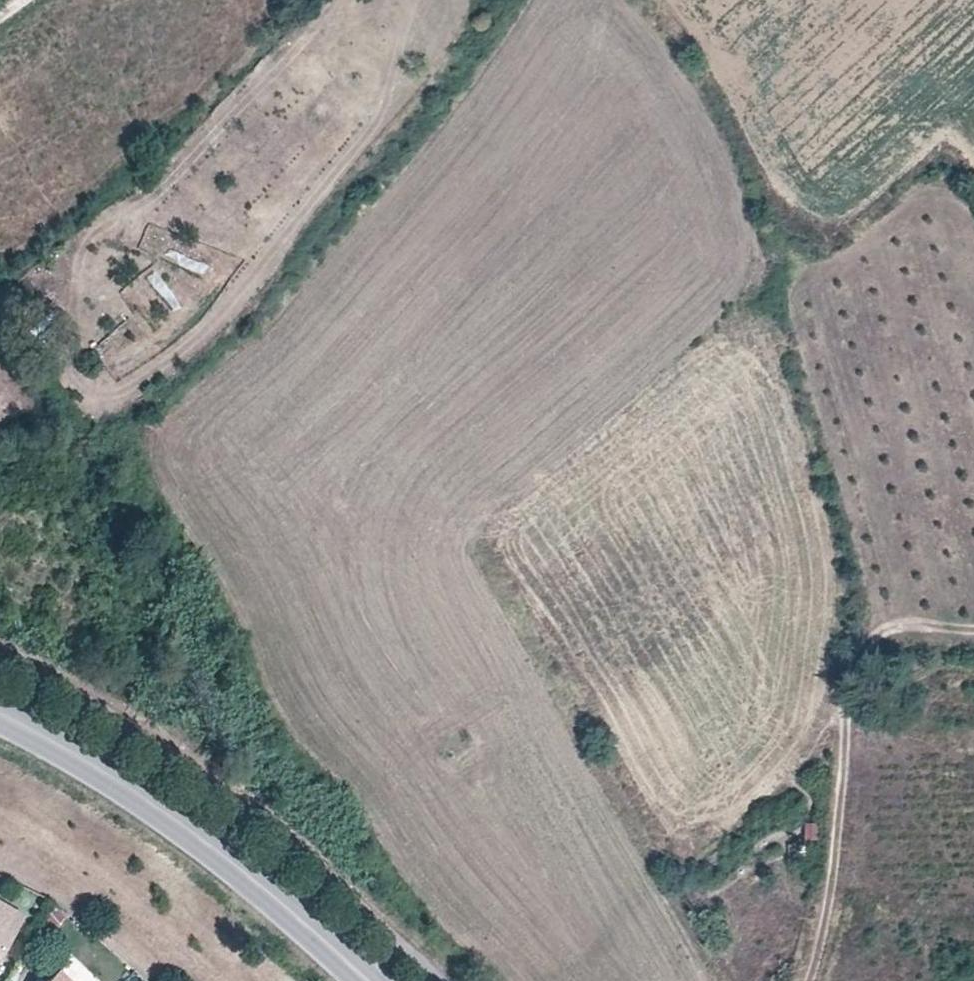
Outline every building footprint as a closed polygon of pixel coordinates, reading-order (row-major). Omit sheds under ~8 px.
[(819,839),(820,822),(806,821),(805,838),(819,839)] [(25,918),(0,903),(0,960),(25,918)] [(57,969),(46,980),(70,980),(57,969)]
